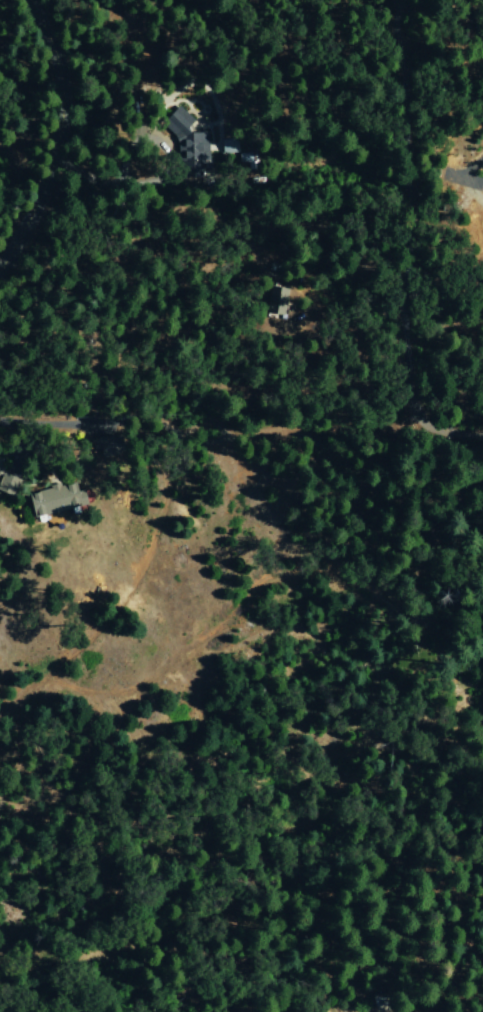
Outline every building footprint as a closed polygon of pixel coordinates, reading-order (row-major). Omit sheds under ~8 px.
[(171,161),(190,161),(190,174),(200,174),(200,163),(208,163),(208,134),(189,134),(190,111),(171,111),(171,161)] [(12,497),(19,480),(2,473),(0,478),(0,492),(12,497)]
